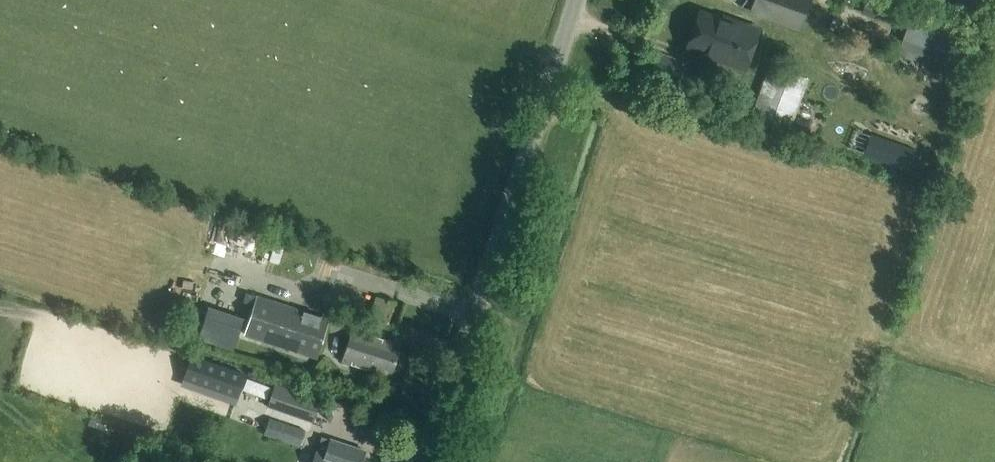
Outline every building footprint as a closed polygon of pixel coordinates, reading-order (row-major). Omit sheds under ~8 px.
[(810,0),(752,0),(749,10),(800,28),(810,0)] [(700,11),(687,47),(707,54),(707,56),(722,62),(723,60),(743,67),(757,28),(732,20),(731,22),(700,11)] [(962,44),(908,23),(899,47),(953,67),(962,44)] [(659,57),(642,51),(636,68),(653,74),(652,78),(680,88),(688,67),(681,64),(682,60),(661,53),(659,57)] [(768,62),(748,119),(788,133),(808,76),(768,62)] [(908,171),(916,150),(870,133),(862,154),(908,171)] [(316,358),(329,317),(257,294),(243,334),(316,358)] [(232,350),(243,317),(208,306),(197,338),(232,350)] [(184,310),(176,335),(188,339),(196,314),(184,310)] [(392,370),(398,351),(390,349),(392,342),(351,329),(341,361),(382,374),(384,367),(392,370)] [(191,356),(183,379),(237,397),(245,374),(191,356)] [(266,398),(270,387),(247,378),(243,389),(266,398)] [(274,384),(268,403),(313,418),(320,400),(274,384)] [(299,446),(304,430),(268,418),(263,434),(299,446)] [(322,436),(316,452),(313,461),(361,461),(365,450),(330,438),(330,439),(322,436)]
